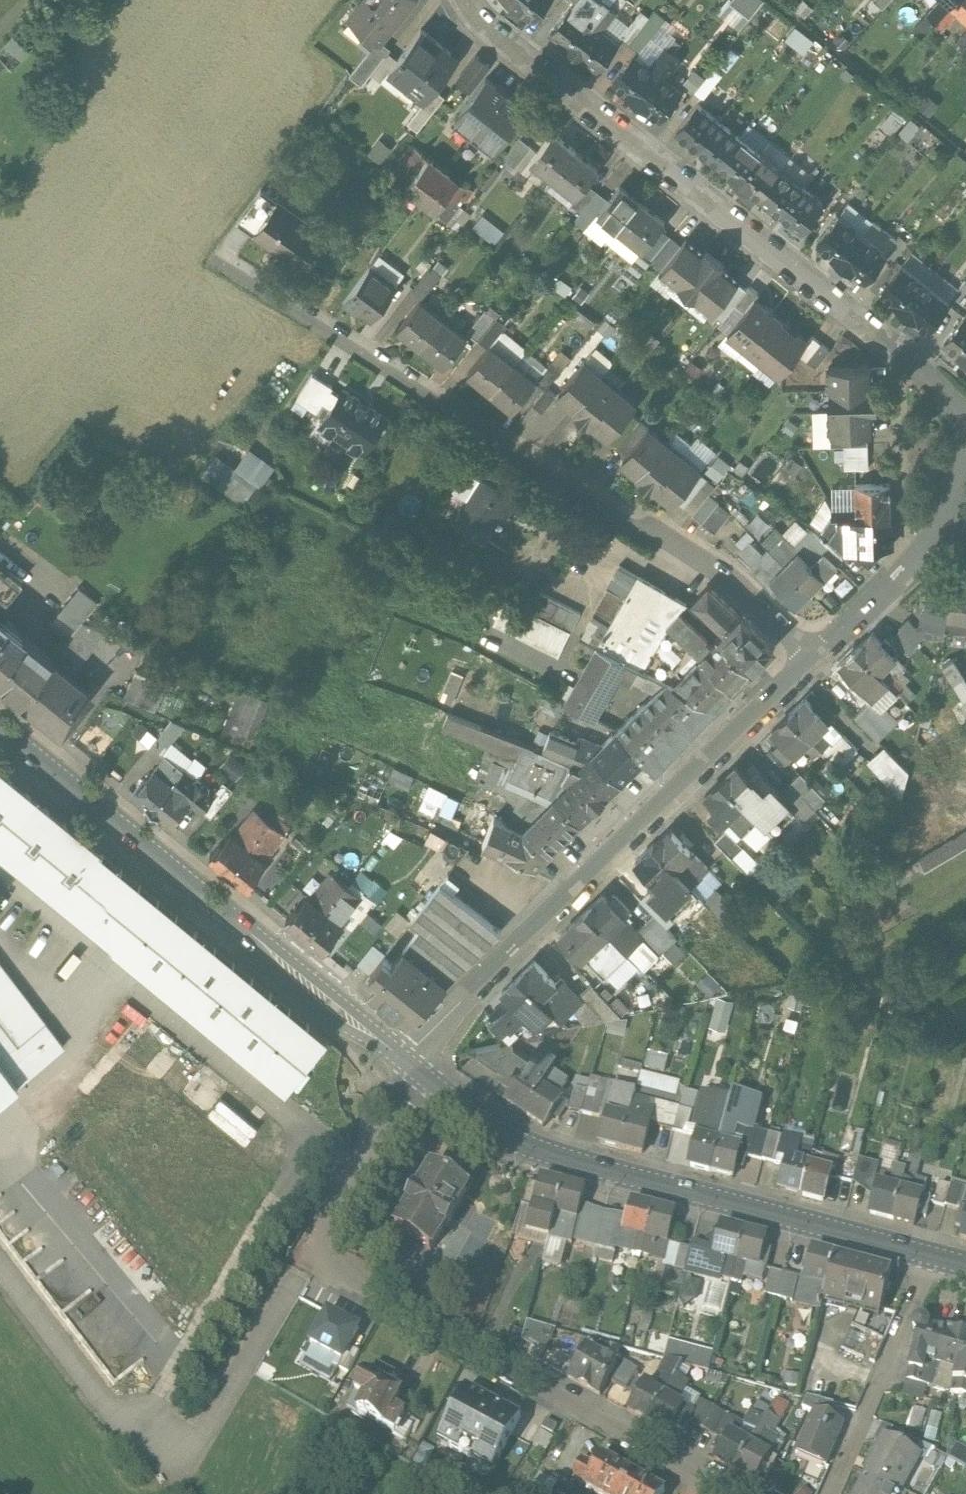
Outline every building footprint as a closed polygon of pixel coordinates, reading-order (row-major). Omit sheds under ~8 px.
[(351,16),(381,41),(414,0),(364,0),(351,16)] [(510,1),(534,20),(549,0),(511,0),(510,1)] [(550,33),(573,51),(610,5),(603,0),(578,0),(576,2),(572,7),(571,6),(550,33)] [(744,31),(762,0),(727,0),(718,16),(744,31)] [(872,2),(882,10),(891,0),(874,0),(872,2)] [(927,17),(935,24),(956,0),(942,0),(927,17)] [(935,24),(942,30),(958,12),(965,19),(965,0),(956,0),(935,24)] [(610,5),(573,51),(597,70),(618,43),(602,31),(617,12),(610,5)] [(640,12),(622,36),(631,43),(650,19),(640,12)] [(650,19),(631,43),(639,49),(641,51),(651,39),(665,20),(655,12),(650,19)] [(422,30),(399,59),(390,71),(391,71),(426,100),(435,89),(459,59),(422,30)] [(958,43),(965,50),(965,33),(958,43)] [(651,39),(641,51),(639,49),(634,56),(650,68),(665,49),(651,39)] [(372,49),(352,76),(365,85),(373,75),(385,58),(372,49)] [(665,49),(650,68),(658,74),(672,55),(665,49)] [(385,58),(373,75),(383,82),(391,71),(390,71),(399,59),(390,52),(385,58)] [(477,55),(457,81),(470,90),(489,65),(477,55)] [(672,55),(658,74),(665,80),(680,62),(672,55)] [(634,56),(613,83),(637,101),(658,74),(650,68),(634,56)] [(770,62),(753,83),(758,88),(776,67),(770,62)] [(692,90),(700,74),(690,69),(682,84),(692,90)] [(658,74),(637,101),(660,120),(681,93),(665,80),(658,74)] [(708,76),(694,93),(703,100),(717,83),(708,76)] [(485,79),(451,123),(471,139),(506,94),(485,79)] [(950,103),(957,109),(965,98),(965,85),(950,103)] [(426,100),(409,123),(418,130),(445,96),(435,89),(426,100)] [(506,94),(471,139),(491,155),(526,110),(506,94)] [(718,122),(697,105),(676,132),(698,149),(718,122)] [(729,110),(719,122),(718,122),(698,149),(718,165),(749,126),(729,110)] [(749,126),(718,165),(739,182),(770,142),(749,126)] [(552,134),(531,161),(554,179),(575,152),(552,134)] [(393,149),(380,139),(368,155),(381,165),(393,149)] [(770,142),(739,182),(760,198),(790,159),(790,160),(791,159),(770,142)] [(428,159),(408,143),(397,157),(405,163),(417,173),(432,185),(443,171),(428,159)] [(575,152),(554,179),(576,196),(585,184),(597,169),(575,152)] [(804,158),(797,152),(790,160),(798,166),(804,158)] [(790,159),(760,198),(780,214),(810,176),(811,174),(818,168),(804,158),(798,166),(790,160),(790,159)] [(417,173),(405,163),(401,168),(397,165),(393,170),(409,183),(417,173)] [(832,177),(819,168),(818,168),(811,174),(810,176),(824,187),(832,177)] [(458,183),(443,171),(432,185),(447,197),(455,187),(458,183)] [(409,183),(406,187),(421,199),(432,185),(417,173),(409,183)] [(824,187),(810,176),(780,214),(802,231),(822,205),(830,211),(841,199),(824,187)] [(935,217),(944,225),(965,197),(965,181),(965,180),(935,217)] [(597,193),(585,184),(576,196),(570,203),(582,212),(597,193)] [(447,197),(432,185),(421,199),(439,214),(438,215),(446,221),(450,216),(456,220),(463,210),(455,203),(447,197)] [(607,201),(598,213),(621,231),(642,204),(619,186),(607,201)] [(455,187),(447,197),(455,203),(459,198),(463,201),(466,197),(455,187)] [(261,190),(237,222),(255,235),(279,202),(261,190)] [(597,193),(582,212),(592,220),(598,213),(607,201),(597,193)] [(322,233),(279,202),(255,235),(298,266),(322,233)] [(665,222),(642,204),(621,231),(644,249),(665,222)] [(823,206),(812,220),(819,225),(830,211),(823,206)] [(470,216),(463,210),(456,220),(462,225),(470,216)] [(504,231),(482,214),(472,228),(494,245),(504,231)] [(862,236),(838,217),(818,244),(841,262),(862,236)] [(895,242),(872,223),(862,236),(886,254),(894,261),(907,245),(900,240),(900,241),(898,239),(895,242)] [(862,236),(841,262),(865,281),(886,254),(862,236)] [(684,241),(659,272),(677,286),(679,285),(678,284),(702,255),(701,254),(684,241)] [(639,253),(622,273),(634,283),(650,262),(639,253)] [(702,255),(678,284),(679,285),(695,298),(696,298),(719,268),(719,269),(721,267),(702,253),(701,254),(702,255)] [(935,273),(911,255),(902,267),(925,285),(935,273)] [(396,286),(370,267),(342,304),(348,309),(351,303),(372,319),(396,286)] [(430,267),(413,289),(423,297),(440,275),(430,267)] [(902,267),(881,293),(904,312),(925,285),(902,267)] [(719,268),(696,298),(695,298),(694,299),(712,313),(736,282),(719,269),(719,268)] [(958,291),(935,273),(925,285),(949,303),(958,291)] [(321,290),(312,284),(307,291),(316,298),(321,290)] [(925,285),(904,312),(928,331),(949,304),(949,303),(925,285)] [(749,287),(734,305),(743,313),(754,299),(755,300),(759,295),(749,287)] [(743,313),(727,335),(744,349),(771,315),(770,315),(763,309),(765,308),(755,300),(754,299),(743,313)] [(420,302),(399,329),(422,347),(443,320),(420,302)] [(771,315),(744,349),(762,362),(788,329),(780,323),(782,321),(771,313),(770,315),(771,315)] [(482,314),(468,332),(479,341),(494,323),(482,314)] [(944,343),(965,361),(965,318),(965,316),(944,343)] [(443,320),(422,347),(444,364),(465,337),(443,320)] [(788,329),(762,362),(780,376),(797,354),(807,341),(806,340),(797,333),(796,335),(788,329)] [(807,341),(797,354),(807,361),(821,343),(810,335),(806,340),(807,341)] [(821,343),(807,361),(816,368),(830,351),(821,343)] [(491,346),(469,373),(492,391),(514,365),(491,346)] [(586,361),(560,391),(577,406),(601,377),(602,377),(603,376),(586,361)] [(514,365),(492,391),(514,410),(536,383),(514,365)] [(867,366),(829,368),(830,391),(831,390),(868,388),(867,366)] [(334,389),(313,377),(298,401),(319,414),(324,405),(333,411),(341,397),(333,392),(334,389)] [(601,377),(577,406),(576,407),(594,422),(595,421),(594,420),(618,391),(602,377),(601,377)] [(547,388),(534,405),(542,412),(556,395),(547,388)] [(868,388),(831,390),(832,411),(832,412),(869,410),(869,411),(871,411),(870,388),(868,388)] [(618,391),(594,420),(595,421),(611,434),(637,404),(619,389),(618,391)] [(333,411),(322,427),(326,430),(324,433),(333,439),(335,436),(352,446),(350,450),(359,456),(361,452),(364,454),(387,418),(345,391),(333,411)] [(869,410),(832,412),(832,411),(830,412),(831,433),(866,432),(870,432),(869,411),(869,410)] [(640,420),(617,448),(626,455),(649,428),(640,420)] [(626,455),(624,458),(641,472),(642,473),(665,444),(666,444),(667,443),(649,428),(626,455)] [(866,432),(831,433),(832,446),(844,446),(867,445),(866,432)] [(245,506),(273,461),(246,444),(218,489),(245,506)] [(665,444),(642,473),(641,472),(640,474),(658,489),(659,487),(682,458),(682,457),(666,444),(665,444)] [(867,445),(844,446),(845,469),(868,468),(867,445)] [(682,458),(659,487),(675,501),(700,470),(683,456),(682,457),(682,458)] [(481,480),(454,525),(484,544),(502,515),(507,518),(517,502),(481,480)] [(890,484),(856,485),(856,506),(832,506),(833,516),(891,515),(890,484)] [(709,496),(693,517),(702,524),(719,504),(709,496)] [(719,504),(702,524),(714,534),(731,513),(719,504)] [(891,515),(833,516),(833,527),(856,527),(857,546),(891,545),(891,515)] [(810,530),(794,547),(783,537),(770,551),(785,565),(785,566),(810,591),(843,559),(810,530)] [(770,551),(769,549),(750,568),(771,589),(776,584),(796,604),(810,591),(785,566),(785,565),(770,551)] [(5,605),(22,584),(0,566),(0,601),(5,605)] [(687,604),(638,578),(627,599),(647,609),(646,610),(670,621),(677,614),(687,604)] [(951,583),(928,580),(924,612),(927,612),(947,614),(951,583)] [(951,583),(947,614),(956,615),(965,617),(965,585),(951,583)] [(741,616),(709,586),(694,602),(726,632),(720,638),(752,668),(775,644),(743,615),(741,616)] [(79,591),(65,608),(84,623),(98,606),(79,591)] [(527,612),(571,629),(579,609),(535,591),(527,612)] [(627,599),(599,649),(643,670),(648,673),(654,661),(659,652),(631,637),(646,610),(647,609),(627,599)] [(65,608),(51,626),(69,641),(82,625),(84,623),(65,608)] [(947,614),(927,612),(925,627),(936,628),(935,637),(944,638),(945,630),(947,614)] [(752,668),(720,638),(713,646),(705,639),(705,640),(677,614),(670,621),(668,624),(695,649),(694,650),(702,657),(734,687),(752,668)] [(956,615),(947,614),(945,630),(954,631),(956,615)] [(0,619),(0,667),(24,638),(0,619)] [(925,636),(909,620),(901,629),(916,644),(925,636)] [(53,662),(50,664),(71,681),(106,636),(82,625),(69,641),(53,662)] [(916,644),(901,629),(892,637),(909,654),(918,646),(916,644)] [(599,649),(569,634),(564,643),(594,658),(577,685),(603,701),(617,678),(632,688),(632,687),(635,683),(643,670),(599,649)] [(895,657),(873,634),(856,650),(888,683),(889,683),(897,691),(908,680),(901,673),(905,669),(894,657),(895,657)] [(0,667),(0,686),(20,702),(50,664),(53,662),(24,638),(0,667)] [(888,683),(856,650),(840,666),(881,709),(898,692),(897,691),(889,683),(888,683)] [(734,687),(702,657),(683,677),(676,670),(654,661),(648,673),(715,706),(734,687)] [(71,681),(50,664),(20,702),(60,735),(90,697),(71,681)] [(648,673),(643,670),(635,683),(657,693),(644,705),(682,741),(715,706),(648,673)] [(134,672),(122,698),(156,714),(168,687),(134,672)] [(603,701),(577,685),(566,703),(593,717),(603,701)] [(236,689),(219,731),(251,743),(267,701),(236,689)] [(827,721),(805,699),(789,715),(821,748),(825,752),(832,746),(817,731),(827,721)] [(682,741),(644,705),(619,730),(645,758),(656,768),(682,741)] [(821,748),(789,715),(773,731),(795,753),(795,752),(806,763),(815,754),(821,748)] [(166,729),(152,747),(162,755),(176,738),(166,729)] [(579,768),(526,746),(526,745),(482,729),(476,742),(510,756),(505,767),(494,762),(491,768),(492,769),(485,785),(498,791),(501,783),(532,796),(533,796),(551,804),(556,799),(583,772),(578,770),(579,768)] [(619,730),(601,746),(578,737),(576,743),(550,733),(543,750),(583,765),(594,754),(620,782),(645,758),(619,730)] [(832,746),(825,752),(833,759),(840,766),(857,750),(843,735),(832,746)] [(825,752),(821,748),(815,754),(826,765),(833,759),(825,752)] [(908,772),(886,749),(870,763),(901,797),(902,797),(908,772)] [(579,768),(578,770),(583,772),(556,799),(580,823),(620,782),(594,754),(583,765),(579,768)] [(166,758),(146,783),(144,782),(133,794),(140,799),(139,800),(152,811),(184,772),(166,758)] [(217,772),(239,772),(239,760),(217,759),(217,772)] [(775,802),(738,765),(721,781),(758,819),(775,802)] [(194,780),(184,771),(184,772),(152,811),(165,821),(166,820),(173,826),(183,813),(181,812),(189,801),(201,810),(213,795),(212,795),(208,792),(209,791),(208,785),(200,778),(195,779),(194,780)] [(64,824),(65,824),(64,823),(63,823),(46,809),(45,808),(27,794),(26,793),(9,779),(9,778),(8,777),(8,778),(0,772),(0,856),(286,1090),(328,1039),(327,1038),(326,1039),(309,1024),(308,1023),(290,1009),(289,1008),(272,994),(272,993),(271,993),(253,979),(253,978),(252,977),(252,978),(234,963),(235,963),(234,962),(233,962),(216,948),(215,947),(197,933),(195,931),(177,917),(177,916),(176,915),(176,916),(159,901),(158,900),(158,901),(140,886),(139,885),(121,871),(122,871),(121,870),(120,870),(103,856),(103,855),(102,855),(84,841),(84,840),(82,838),(82,839),(64,824)] [(826,798),(802,774),(791,785),(815,809),(826,798)] [(495,820),(469,809),(478,788),(459,780),(440,824),(485,844),(495,820)] [(758,819),(721,781),(705,797),(715,807),(708,813),(722,827),(728,820),(742,834),(757,820),(758,819)] [(223,782),(212,795),(213,795),(201,810),(210,818),(233,790),(223,782)] [(791,785),(790,784),(779,795),(804,821),(815,810),(815,809),(791,785)] [(551,804),(533,796),(532,796),(519,810),(532,823),(522,833),(545,857),(580,823),(556,799),(551,804)] [(758,819),(757,820),(772,834),(772,833),(772,832),(788,816),(775,802),(758,819)] [(255,809),(243,824),(258,836),(270,822),(255,809)] [(522,833),(495,820),(485,844),(536,866),(545,857),(522,833)] [(270,822),(258,836),(273,848),(285,834),(270,822)] [(243,824),(233,836),(231,834),(222,845),(220,844),(210,856),(216,862),(215,863),(228,874),(258,836),(243,824)] [(692,853),(670,830),(653,846),(675,869),(682,863),(692,853)] [(742,848),(725,830),(714,841),(731,858),(742,848)] [(258,836),(228,874),(241,884),(242,883),(249,888),(259,876),(257,874),(266,863),(263,861),(273,848),(258,836)] [(653,846),(637,862),(646,871),(643,875),(652,885),(656,881),(659,885),(665,879),(681,895),(691,886),(683,878),(675,869),(653,846)] [(682,863),(675,869),(683,878),(687,874),(692,878),(695,875),(682,863)] [(331,872),(320,886),(335,899),(346,884),(331,872)] [(361,896),(346,884),(335,899),(350,911),(361,896)] [(501,932),(440,884),(411,922),(420,929),(403,950),(447,984),(501,932)] [(320,886),(310,899),(307,897),(298,908),(296,907),(286,919),(293,924),(292,926),(305,936),(335,899),(320,886)] [(667,908),(649,889),(638,899),(657,918),(667,908)] [(625,919),(603,895),(586,912),(628,956),(644,940),(637,933),(627,942),(615,929),(625,919)] [(335,899),(305,936),(318,947),(319,945),(325,951),(335,938),(333,937),(342,926),(340,924),(350,911),(335,899)] [(628,956),(586,912),(559,937),(581,960),(594,948),(598,953),(605,947),(620,963),(628,956)] [(403,950),(403,949),(394,960),(392,963),(384,956),(370,972),(379,979),(370,990),(371,990),(371,991),(384,1001),(403,1016),(403,1017),(414,1017),(447,985),(447,984),(403,950)] [(620,963),(611,971),(630,990),(646,974),(628,956),(620,963)] [(76,958),(61,974),(70,982),(84,967),(76,958)] [(558,983),(536,960),(518,977),(554,1014),(561,1022),(582,1002),(561,980),(558,983)] [(64,1046),(0,962),(0,1095),(64,1046)] [(518,977),(502,993),(511,1002),(503,1010),(517,1024),(525,1016),(538,1030),(554,1014),(518,977)] [(590,985),(580,995),(604,1021),(620,1018),(590,985)] [(725,1029),(734,1000),(717,995),(708,1023),(725,1029)] [(517,1024),(503,1010),(493,1020),(512,1040),(522,1030),(517,1024)] [(143,1012),(130,1034),(138,1039),(151,1017),(143,1012)] [(512,1041),(476,1048),(478,1056),(498,1069),(499,1068),(509,1075),(513,1069),(518,1073),(528,1058),(514,1048),(512,1041)] [(649,1050),(645,1065),(663,1070),(667,1056),(649,1050)] [(528,1058),(518,1073),(513,1069),(509,1075),(500,1088),(511,1096),(506,1104),(525,1117),(525,1116),(554,1073),(555,1070),(530,1055),(528,1058)] [(554,1073),(525,1116),(543,1128),(561,1101),(555,1097),(566,1081),(554,1073)] [(636,1092),(613,1086),(605,1113),(608,1114),(599,1144),(619,1150),(628,1119),(631,1109),(636,1092)] [(588,1092),(576,1089),(570,1110),(582,1113),(588,1092)] [(599,1096),(588,1092),(582,1113),(593,1117),(599,1096)] [(759,1099),(732,1092),(730,1103),(719,1144),(729,1147),(729,1146),(733,1128),(751,1133),(759,1099)] [(730,1103),(703,1096),(695,1129),(699,1130),(689,1168),(711,1174),(719,1144),(730,1103)] [(642,1104),(638,1103),(636,1110),(631,1109),(628,1119),(650,1125),(653,1115),(640,1111),(642,1104)] [(650,1125),(628,1119),(619,1150),(642,1156),(650,1125)] [(859,1153),(863,1131),(854,1129),(849,1151),(859,1153)] [(769,1137),(755,1133),(749,1159),(762,1162),(769,1137)] [(719,1144),(711,1174),(733,1180),(736,1165),(743,1167),(747,1151),(729,1146),(729,1147),(719,1144)] [(800,1165),(787,1161),(779,1192),(801,1198),(812,1156),(808,1155),(809,1148),(805,1147),(800,1165)] [(816,1157),(812,1156),(801,1198),(823,1204),(831,1173),(819,1170),(824,1152),(818,1150),(816,1157)] [(434,1170),(420,1192),(418,1191),(409,1205),(412,1207),(397,1230),(431,1250),(445,1228),(446,1229),(455,1214),(454,1213),(468,1190),(434,1170)] [(900,1172),(896,1171),(891,1188),(900,1191),(903,1180),(898,1179),(900,1172)] [(926,1180),(913,1177),(913,1178),(904,1175),(903,1180),(900,1191),(922,1196),(926,1180)] [(539,1188),(530,1185),(522,1207),(533,1210),(527,1233),(549,1239),(552,1227),(555,1216),(564,1185),(541,1179),(539,1188)] [(950,1186),(939,1183),(933,1205),(944,1208),(944,1206),(950,1186)] [(585,1191),(564,1185),(555,1216),(565,1218),(576,1221),(585,1191)] [(891,1188),(879,1185),(871,1216),(892,1222),(900,1191),(891,1188)] [(962,1188),(951,1185),(950,1186),(944,1206),(956,1209),(962,1188)] [(922,1196),(900,1191),(892,1222),(914,1227),(922,1196)] [(654,1209),(632,1203),(624,1233),(636,1237),(646,1239),(654,1209)] [(961,1207),(957,1223),(964,1225),(961,1240),(965,1241),(965,1208),(961,1207)] [(676,1215),(654,1209),(646,1239),(643,1250),(641,1257),(663,1262),(676,1215)] [(565,1218),(555,1216),(552,1227),(556,1228),(554,1234),(560,1236),(565,1218)] [(480,1227),(454,1304),(482,1313),(508,1237),(480,1227)] [(745,1233),(723,1227),(718,1245),(712,1243),(708,1255),(727,1260),(722,1280),(729,1282),(731,1283),(734,1274),(745,1233)] [(770,1255),(763,1253),(767,1239),(745,1233),(734,1274),(732,1283),(741,1285),(743,1276),(746,1265),(766,1271),(770,1255)] [(646,1239),(636,1237),(631,1253),(636,1255),(637,1249),(643,1250),(646,1239)] [(689,1252),(679,1249),(674,1266),(684,1268),(689,1252)] [(836,1257),(814,1251),(806,1280),(802,1279),(796,1304),(822,1310),(825,1299),(836,1257)] [(892,1272),(836,1257),(825,1299),(864,1310),(881,1314),(892,1272)] [(436,1278),(412,1262),(409,1267),(419,1274),(416,1277),(430,1286),(436,1278)] [(766,1271),(746,1265),(743,1276),(763,1282),(766,1271)] [(783,1276),(771,1273),(765,1296),(777,1299),(783,1276)] [(798,1280),(783,1276),(777,1299),(792,1303),(798,1280)] [(741,1285),(732,1283),(729,1293),(738,1295),(741,1285)] [(881,1314),(864,1310),(845,1352),(875,1365),(896,1318),(881,1314)] [(359,1330),(328,1313),(311,1343),(342,1360),(349,1347),(359,1330)] [(929,1329),(929,1327),(926,1322),(920,1320),(915,1323),(914,1329),(916,1334),(918,1335),(910,1371),(923,1374),(926,1363),(941,1367),(950,1333),(949,1333),(948,1334),(929,1329)] [(554,1329),(526,1321),(521,1340),(542,1351),(554,1329)] [(950,1333),(941,1367),(957,1371),(954,1383),(965,1386),(965,1383),(965,1337),(950,1333)] [(665,1355),(707,1364),(711,1346),(669,1338),(665,1355)] [(349,1347),(342,1360),(338,1367),(349,1373),(360,1352),(349,1347)] [(595,1359),(582,1351),(574,1365),(576,1367),(570,1377),(599,1394),(616,1364),(603,1356),(595,1359)] [(655,1389),(636,1379),(629,1391),(636,1395),(627,1410),(648,1421),(673,1377),(680,1365),(672,1360),(655,1389)] [(624,1361),(612,1382),(625,1389),(637,1368),(624,1361)] [(377,1366),(374,1372),(368,1368),(355,1392),(365,1397),(357,1412),(395,1432),(402,1418),(405,1413),(393,1407),(400,1394),(388,1387),(395,1375),(377,1366)] [(923,1374),(910,1371),(907,1383),(920,1386),(923,1374)] [(673,1377),(648,1421),(668,1433),(674,1423),(684,1429),(690,1419),(694,1411),(691,1410),(675,1401),(685,1384),(673,1377)] [(965,1386),(954,1383),(951,1394),(962,1397),(965,1386)] [(521,1417),(466,1388),(438,1441),(492,1470),(521,1417)] [(833,1404),(807,1397),(803,1407),(814,1412),(814,1411),(828,1417),(833,1404)] [(713,1407),(698,1398),(691,1410),(694,1411),(690,1419),(703,1426),(713,1407)] [(788,1405),(776,1398),(767,1414),(780,1421),(788,1405)] [(713,1407),(703,1426),(714,1433),(725,1414),(713,1407)] [(828,1417),(814,1411),(814,1412),(796,1454),(798,1454),(800,1449),(826,1460),(823,1465),(825,1466),(844,1424),(828,1417)] [(739,1438),(722,1428),(718,1435),(720,1436),(715,1445),(721,1449),(715,1460),(735,1471),(764,1419),(753,1413),(739,1438)] [(777,1460),(759,1449),(768,1434),(772,1437),(780,1421),(767,1414),(764,1419),(735,1471),(756,1483),(762,1472),(768,1476),(777,1460)] [(414,1424),(402,1418),(395,1432),(396,1436),(404,1441),(414,1424)] [(546,1419),(541,1428),(553,1433),(557,1425),(546,1419)] [(921,1445),(897,1432),(891,1443),(915,1456),(921,1445)] [(891,1443),(883,1438),(864,1472),(869,1475),(902,1493),(902,1492),(897,1489),(915,1456),(891,1443)] [(424,1443),(414,1462),(424,1467),(434,1448),(424,1443)] [(602,1456),(596,1466),(582,1458),(571,1477),(585,1485),(584,1486),(599,1493),(622,1493),(633,1474),(602,1456)] [(622,1493),(664,1493),(665,1492),(633,1474),(622,1493)] [(869,1475),(858,1493),(904,1493),(902,1493),(869,1475)]
